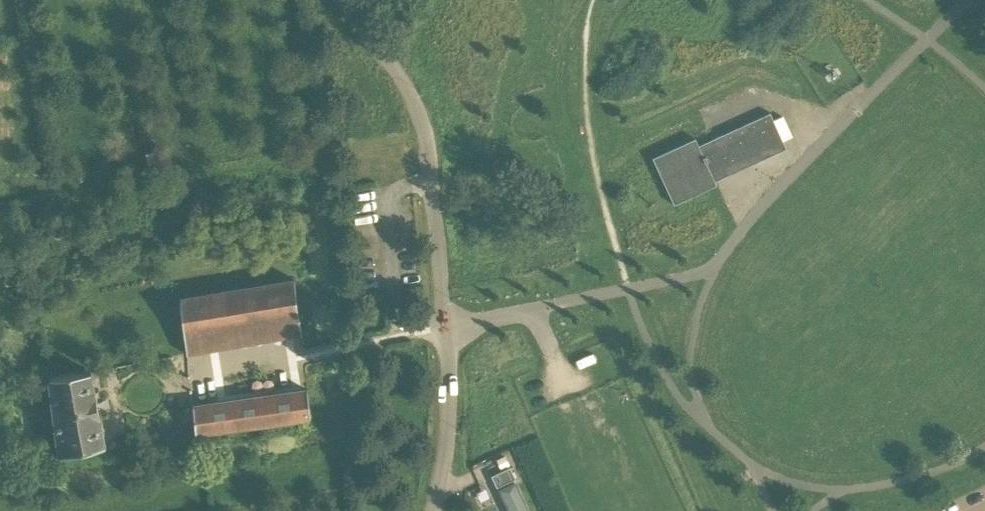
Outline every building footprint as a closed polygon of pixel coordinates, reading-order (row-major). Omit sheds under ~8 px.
[(787,148),(783,140),(792,136),(783,117),(774,121),(770,113),(698,145),(695,138),(653,158),(674,204),(717,185),(714,178),(723,173),(725,177),(787,148)] [(295,279),(237,287),(180,294),(184,331),(300,316),(295,279)] [(106,446),(91,371),(48,380),(58,455),(106,446)] [(234,427),(273,422),(310,416),(307,389),(269,395),(231,400),(193,406),(196,433),(234,427)] [(506,459),(497,464),(501,471),(510,467),(506,459)] [(510,467),(492,476),(497,487),(515,478),(510,467)] [(515,483),(500,490),(509,510),(528,510),(515,483)]
